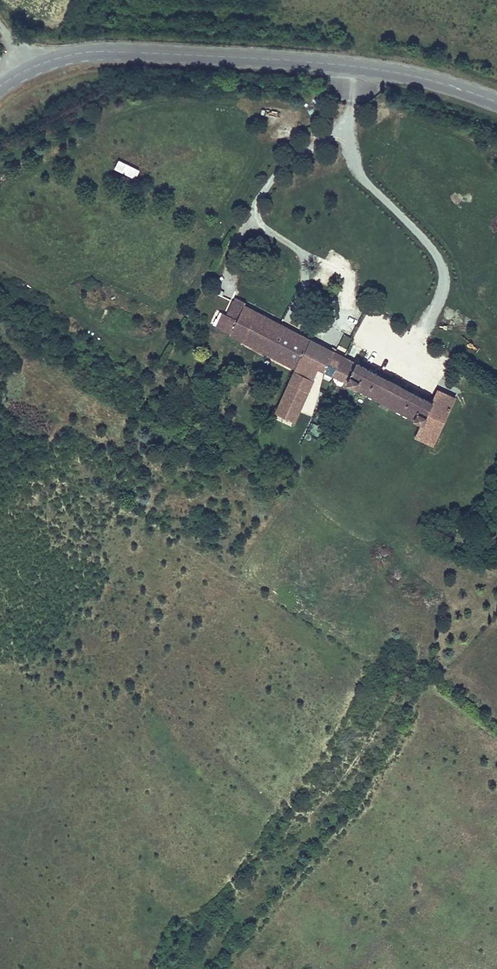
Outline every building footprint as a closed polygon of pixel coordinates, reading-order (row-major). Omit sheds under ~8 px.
[(135,179),(140,171),(118,160),(114,168),(135,179)] [(235,295),(226,312),(238,318),(245,304),(247,301),(235,295)] [(229,335),(270,356),(286,325),(245,304),(238,318),(231,332),(229,335)] [(231,332),(238,318),(226,312),(223,310),(215,324),(231,332)] [(295,420),(321,367),(348,381),(347,383),(423,420),(435,397),(359,360),(358,360),(286,325),(270,356),(296,368),(275,410),(295,420)] [(435,397),(423,420),(415,436),(434,445),(458,396),(439,387),(435,397)] [(473,469),(484,478),(493,465),(482,457),(473,469)]
